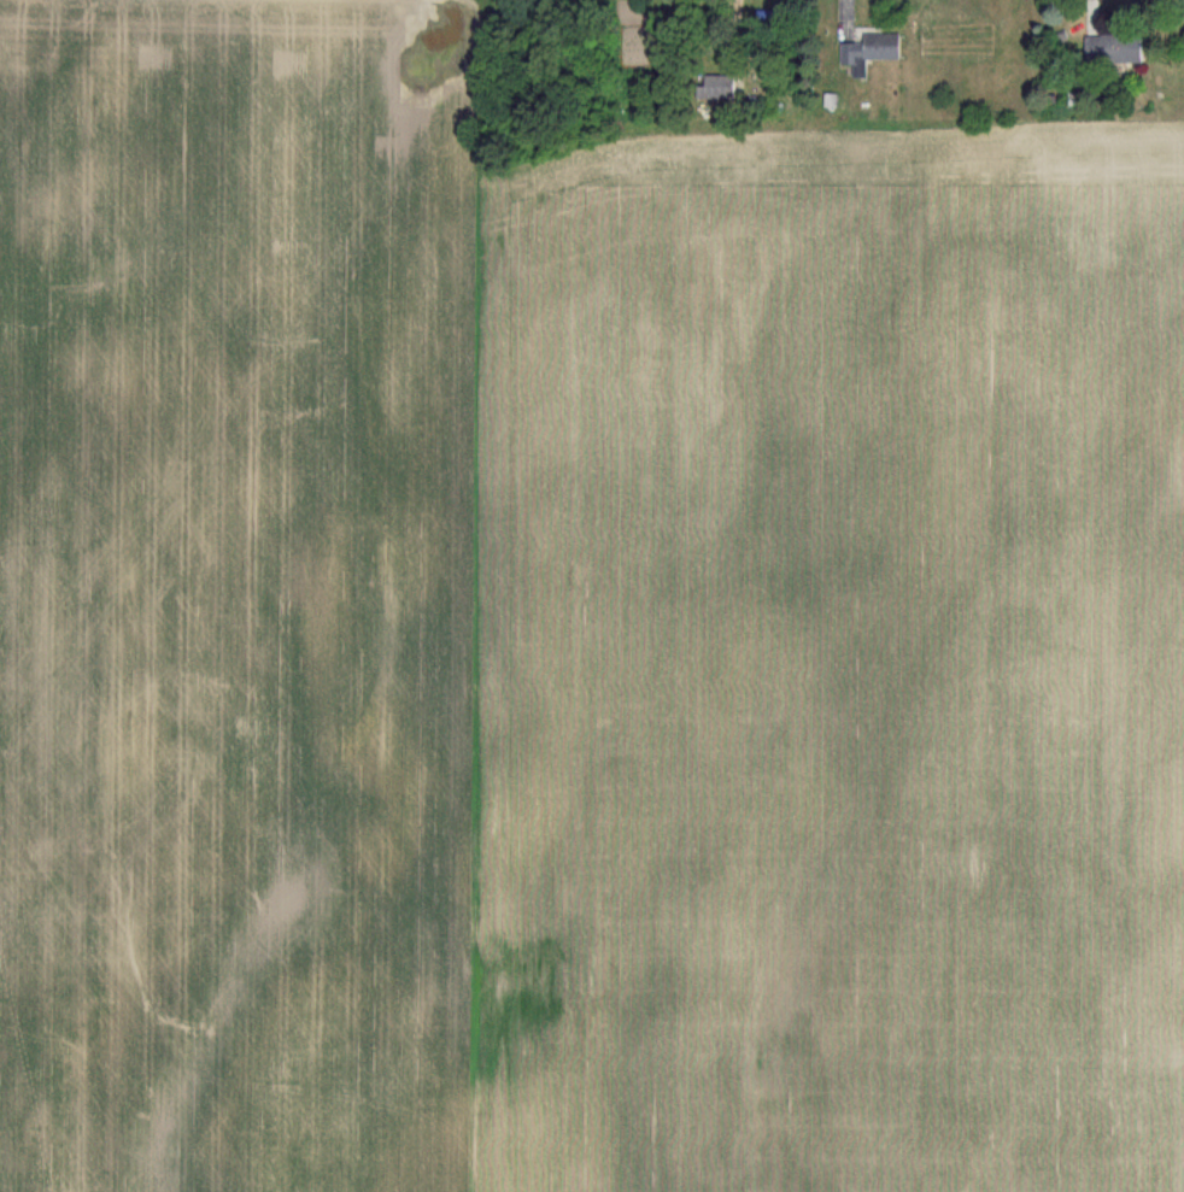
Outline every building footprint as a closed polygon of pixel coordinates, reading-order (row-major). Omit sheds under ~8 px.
[(863,77),(863,59),(895,58),(895,33),(857,33),(857,43),(837,43),(837,64),(850,64),(850,77),(863,77)] [(1082,63),(1135,63),(1135,34),(1082,34),(1082,63)] [(732,98),(732,74),(699,74),(699,85),(692,85),(692,98),(732,98)]
